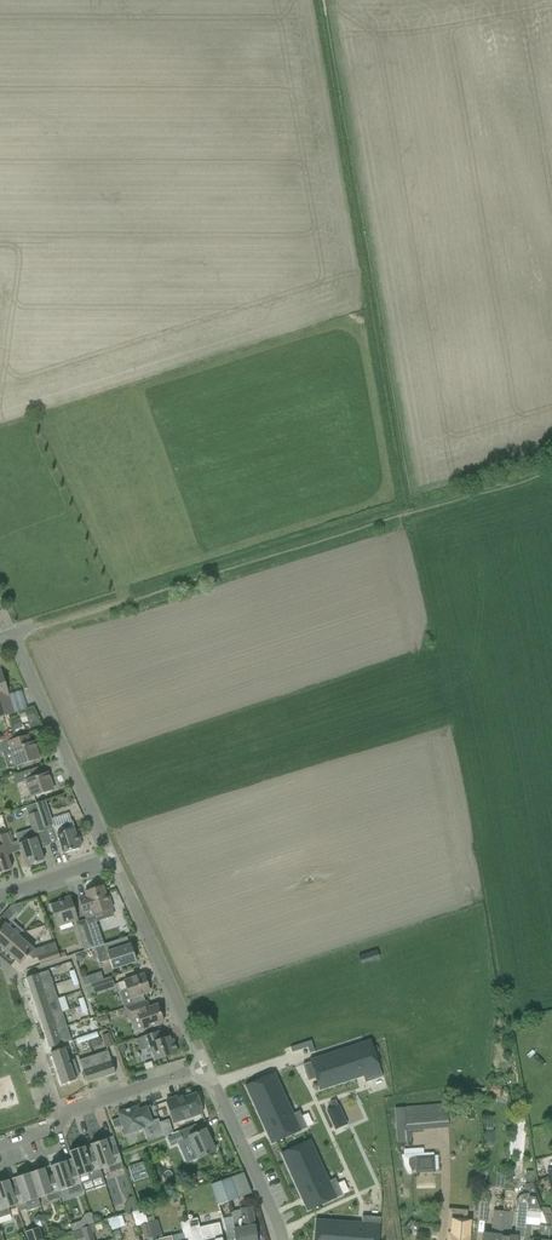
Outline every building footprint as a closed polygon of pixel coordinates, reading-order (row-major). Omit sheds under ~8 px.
[(13,713),(1,671),(0,671),(0,717),(13,713)] [(33,710),(25,713),(28,722),(36,719),(33,710)] [(20,718),(11,721),(15,733),(21,731),(20,729),(23,728),(20,718)] [(3,753),(12,750),(17,766),(39,759),(34,742),(29,743),(26,736),(0,744),(0,747),(1,751),(2,753),(3,753)] [(26,781),(31,797),(53,790),(48,773),(43,774),(40,767),(13,775),(16,784),(26,781)] [(45,801),(36,804),(39,812),(44,828),(53,825),(45,801)] [(39,812),(28,815),(34,834),(45,830),(44,828),(39,812)] [(59,841),(64,854),(81,848),(80,846),(82,845),(78,834),(76,834),(74,828),(72,822),(53,828),(57,842),(59,841)] [(12,870),(7,855),(14,853),(11,844),(8,833),(0,836),(0,874),(12,870)] [(21,851),(26,866),(35,864),(35,865),(42,863),(42,861),(44,861),(36,838),(21,843),(21,842),(18,841),(11,844),(14,853),(21,851)] [(86,920),(95,947),(105,944),(95,918),(94,915),(112,909),(108,894),(106,895),(103,886),(89,891),(90,895),(79,899),(82,910),(86,920)] [(52,911),(57,927),(78,920),(70,897),(59,901),(59,903),(56,904),(55,903),(48,905),(51,912),(52,911)] [(0,929),(0,947),(6,952),(19,937),(5,924),(7,922),(15,913),(9,907),(0,918),(0,926),(1,927),(0,929)] [(76,924),(85,951),(95,947),(86,920),(76,924)] [(37,958),(40,965),(60,959),(55,943),(33,950),(19,937),(6,952),(20,965),(28,956),(33,959),(37,958)] [(105,944),(95,947),(100,963),(110,960),(113,969),(124,965),(136,962),(135,959),(136,957),(135,954),(133,953),(130,945),(116,949),(114,941),(105,944)] [(74,954),(76,960),(83,963),(86,955),(80,952),(74,954)] [(30,988),(32,992),(53,985),(48,971),(26,978),(29,988),(30,988)] [(131,998),(133,1005),(145,1001),(143,994),(150,992),(144,974),(118,983),(121,991),(127,989),(130,998),(131,998)] [(85,986),(88,995),(94,993),(94,994),(115,987),(112,977),(85,986)] [(32,997),(35,1006),(58,999),(53,985),(32,992),(33,996),(32,997)] [(39,1015),(41,1020),(62,1013),(58,999),(35,1006),(38,1016),(39,1015)] [(133,1005),(125,1007),(129,1020),(139,1017),(143,1029),(152,1026),(153,1027),(159,1025),(159,1024),(163,1022),(157,1005),(149,1008),(146,1000),(145,1001),(133,1005)] [(41,1024),(44,1034),(67,1026),(62,1013),(41,1020),(42,1024),(41,1024)] [(107,1015),(98,1018),(101,1027),(110,1023),(107,1015)] [(48,1043),(50,1048),(62,1044),(71,1040),(67,1026),(44,1034),(47,1043),(48,1043)] [(152,1051),(155,1060),(178,1053),(173,1039),(170,1040),(169,1037),(163,1039),(160,1031),(137,1039),(141,1051),(146,1049),(148,1053),(152,1051)] [(76,1039),(78,1044),(98,1037),(97,1033),(76,1039)] [(103,1036),(108,1047),(114,1045),(110,1033),(103,1036)] [(100,1038),(90,1041),(92,1048),(103,1045),(100,1038)] [(371,1040),(309,1060),(310,1062),(303,1065),(308,1081),(316,1078),(319,1090),(363,1076),(365,1083),(383,1077),(380,1071),(381,1070),(371,1040)] [(125,1043),(118,1046),(121,1053),(128,1051),(125,1043)] [(50,1053),(54,1064),(69,1059),(65,1048),(62,1049),(50,1053)] [(94,1055),(101,1077),(105,1075),(105,1077),(115,1073),(112,1062),(108,1050),(94,1055)] [(79,1060),(87,1083),(97,1079),(96,1078),(101,1077),(94,1055),(79,1060)] [(54,1064),(57,1074),(77,1068),(75,1064),(74,1059),(69,1061),(69,1059),(54,1064)] [(57,1074),(61,1085),(76,1080),(75,1077),(79,1075),(77,1068),(57,1074)] [(301,1131),(307,1128),(299,1111),(293,1114),(274,1072),(245,1085),(272,1144),(301,1131)] [(500,1085),(491,1084),(489,1097),(499,1098),(500,1085)] [(166,1100),(174,1123),(202,1113),(200,1106),(202,1104),(201,1100),(198,1100),(196,1094),(177,1100),(176,1097),(166,1100)] [(396,1126),(397,1144),(410,1143),(409,1131),(448,1128),(447,1104),(414,1106),(406,1107),(394,1108),(396,1126)] [(120,1118),(111,1121),(114,1129),(122,1126),(125,1135),(144,1128),(149,1141),(164,1136),(161,1126),(158,1119),(152,1121),(151,1118),(147,1107),(138,1110),(131,1112),(130,1108),(118,1113),(120,1118)] [(337,1117),(331,1119),(336,1129),(336,1130),(342,1127),(347,1125),(347,1124),(342,1114),(337,1117)] [(169,1124),(161,1126),(164,1136),(164,1137),(172,1135),(169,1124)] [(195,1150),(199,1158),(215,1151),(205,1129),(189,1137),(192,1143),(190,1144),(193,1151),(195,1150)] [(168,1140),(171,1146),(183,1140),(180,1134),(168,1140)] [(108,1167),(110,1173),(124,1169),(121,1161),(117,1150),(110,1152),(106,1139),(103,1140),(94,1144),(94,1143),(91,1144),(91,1145),(95,1157),(96,1157),(100,1169),(108,1167)] [(329,1181),(310,1140),(281,1153),(307,1211),(337,1198),(343,1195),(335,1179),(329,1181)] [(72,1150),(69,1151),(72,1159),(76,1172),(77,1171),(78,1177),(86,1174),(88,1180),(102,1176),(100,1169),(96,1157),(95,1157),(89,1159),(84,1146),(82,1147),(72,1151),(72,1150)] [(417,1173),(434,1172),(434,1155),(415,1156),(415,1157),(411,1157),(409,1159),(408,1165),(411,1170),(417,1170),(417,1173)] [(67,1189),(69,1195),(83,1190),(81,1183),(80,1183),(78,1177),(77,1171),(76,1172),(70,1174),(65,1161),(63,1162),(53,1165),(50,1166),(51,1166),(55,1179),(59,1191),(60,1191),(67,1189)] [(144,1162),(129,1165),(132,1180),(147,1177),(144,1162)] [(46,1196),(48,1202),(62,1197),(60,1191),(59,1191),(55,1179),(48,1181),(44,1168),(41,1169),(32,1172),(29,1173),(38,1198),(46,1196)] [(211,1184),(219,1205),(251,1193),(244,1172),(211,1184)] [(19,1190),(12,1193),(17,1205),(16,1205),(17,1208),(29,1204),(31,1201),(38,1198),(29,1173),(27,1173),(27,1174),(18,1177),(15,1178),(19,1190)] [(525,1173),(525,1181),(533,1182),(534,1173),(525,1173)] [(11,1214),(9,1208),(16,1205),(17,1205),(12,1193),(9,1180),(6,1181),(0,1183),(0,1218),(11,1214)] [(524,1239),(548,1239),(549,1226),(547,1226),(540,1207),(536,1195),(532,1183),(529,1183),(528,1193),(525,1224),(525,1226),(539,1227),(538,1231),(538,1233),(540,1233),(539,1239),(524,1238),(524,1239)] [(165,1191),(158,1194),(161,1201),(168,1198),(165,1191)] [(193,1192),(185,1193),(187,1213),(195,1212),(193,1192)] [(517,1224),(525,1224),(528,1193),(525,1193),(522,1194),(521,1194),(519,1197),(516,1201),(518,1205),(517,1224)] [(124,1208),(126,1214),(138,1210),(133,1197),(129,1198),(125,1207),(124,1208)] [(477,1220),(486,1221),(488,1201),(479,1201),(477,1220)] [(252,1207),(240,1209),(241,1211),(231,1212),(232,1217),(223,1218),(227,1239),(257,1239),(252,1207)] [(540,1207),(547,1226),(549,1226),(548,1239),(551,1239),(551,1218),(550,1208),(542,1207),(540,1207)] [(502,1211),(493,1210),(493,1220),(492,1230),(491,1235),(483,1234),(482,1239),(500,1239),(502,1211)] [(517,1237),(511,1236),(513,1212),(502,1211),(500,1239),(517,1239),(517,1237)] [(92,1216),(95,1223),(103,1221),(101,1216),(97,1214),(92,1216)] [(82,1219),(85,1227),(93,1224),(90,1216),(82,1219)] [(135,1219),(136,1227),(139,1226),(144,1239),(147,1239),(153,1239),(152,1237),(148,1223),(146,1216),(138,1218),(135,1219)] [(380,1217),(362,1216),(362,1223),(316,1219),(314,1239),(379,1239),(380,1224),(380,1217)] [(187,1221),(190,1231),(192,1239),(223,1239),(222,1237),(221,1229),(219,1223),(199,1228),(197,1218),(187,1221)] [(101,1223),(103,1230),(111,1228),(108,1220),(101,1223)] [(157,1220),(148,1223),(152,1237),(161,1234),(157,1220)] [(469,1236),(468,1236),(469,1223),(456,1222),(455,1234),(448,1234),(447,1239),(469,1239),(469,1236)] [(91,1233),(97,1231),(95,1225),(90,1227),(89,1226),(81,1229),(81,1230),(82,1235),(84,1239),(94,1239),(91,1233)] [(25,1232),(28,1239),(46,1239),(43,1239),(39,1227),(25,1232)] [(156,1239),(192,1239),(190,1231),(171,1236),(156,1239)]
